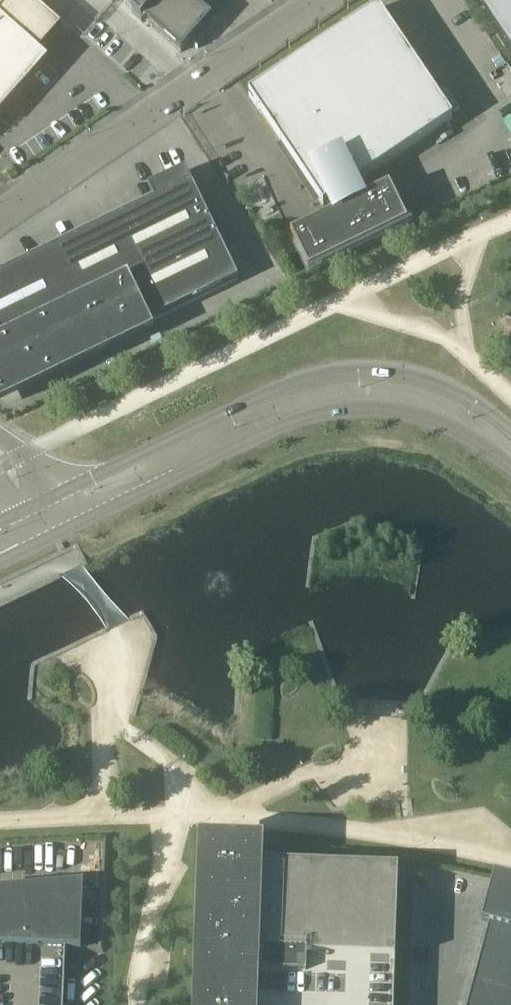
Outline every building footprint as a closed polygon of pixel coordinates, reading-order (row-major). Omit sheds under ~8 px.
[(33,0),(0,0),(0,97),(4,93),(9,97),(16,90),(11,85),(63,26),(33,0)] [(134,11),(132,13),(141,21),(145,17),(151,21),(149,24),(181,53),(212,18),(192,0),(122,0),(134,11)] [(510,16),(510,0),(500,0),(510,16)] [(379,10),(248,95),(322,204),(327,201),(333,214),(290,235),(309,273),(407,226),(389,189),(363,202),(354,185),(453,120),(379,10)] [(495,30),(510,54),(510,20),(495,30)] [(510,96),(510,81),(500,89),(507,99),(510,96)] [(154,331),(150,323),(239,280),(185,170),(177,174),(148,188),(154,200),(25,263),(0,275),(0,406),(154,331)] [(200,864),(195,1004),(394,1004),(398,871),(200,864)] [(499,891),(468,1004),(510,1004),(510,894),(499,891)] [(66,948),(66,946),(75,949),(78,892),(0,898),(0,1004),(63,1004),(66,948)]
